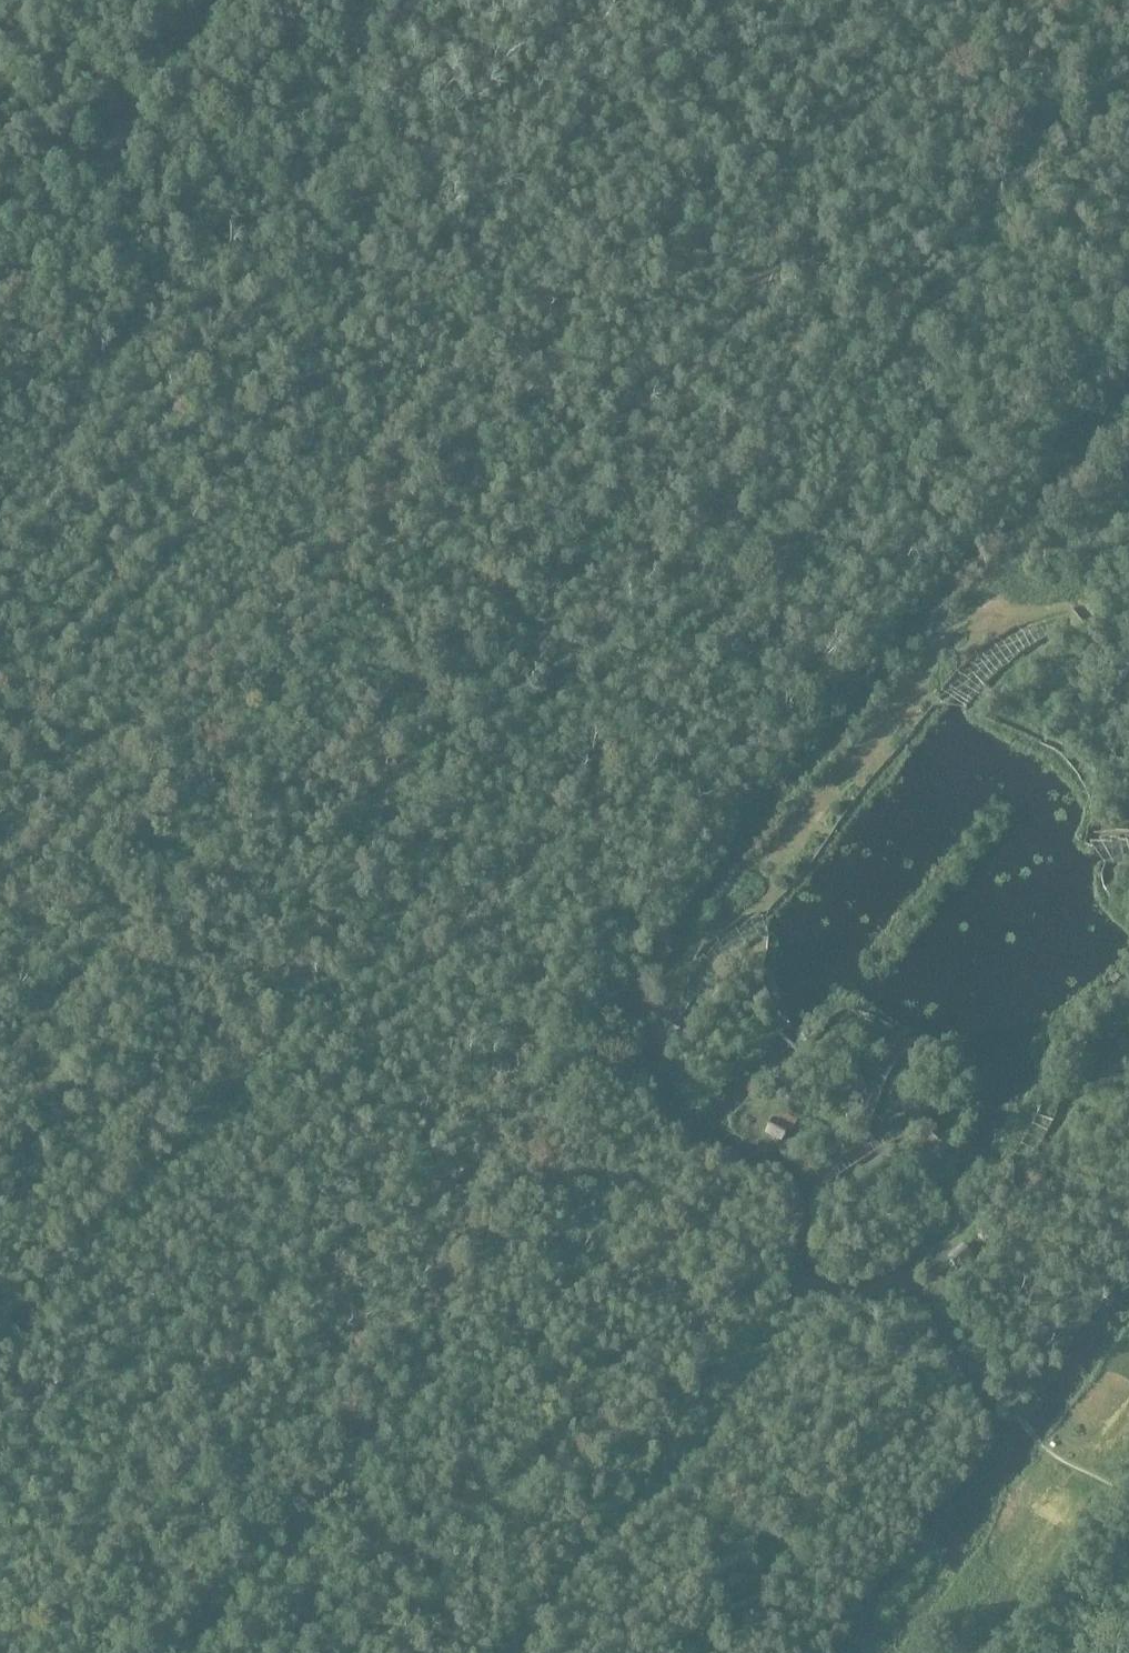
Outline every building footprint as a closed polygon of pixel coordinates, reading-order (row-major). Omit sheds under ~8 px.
[(760,1143),(778,1149),(783,1133),(765,1127),(760,1143)]
